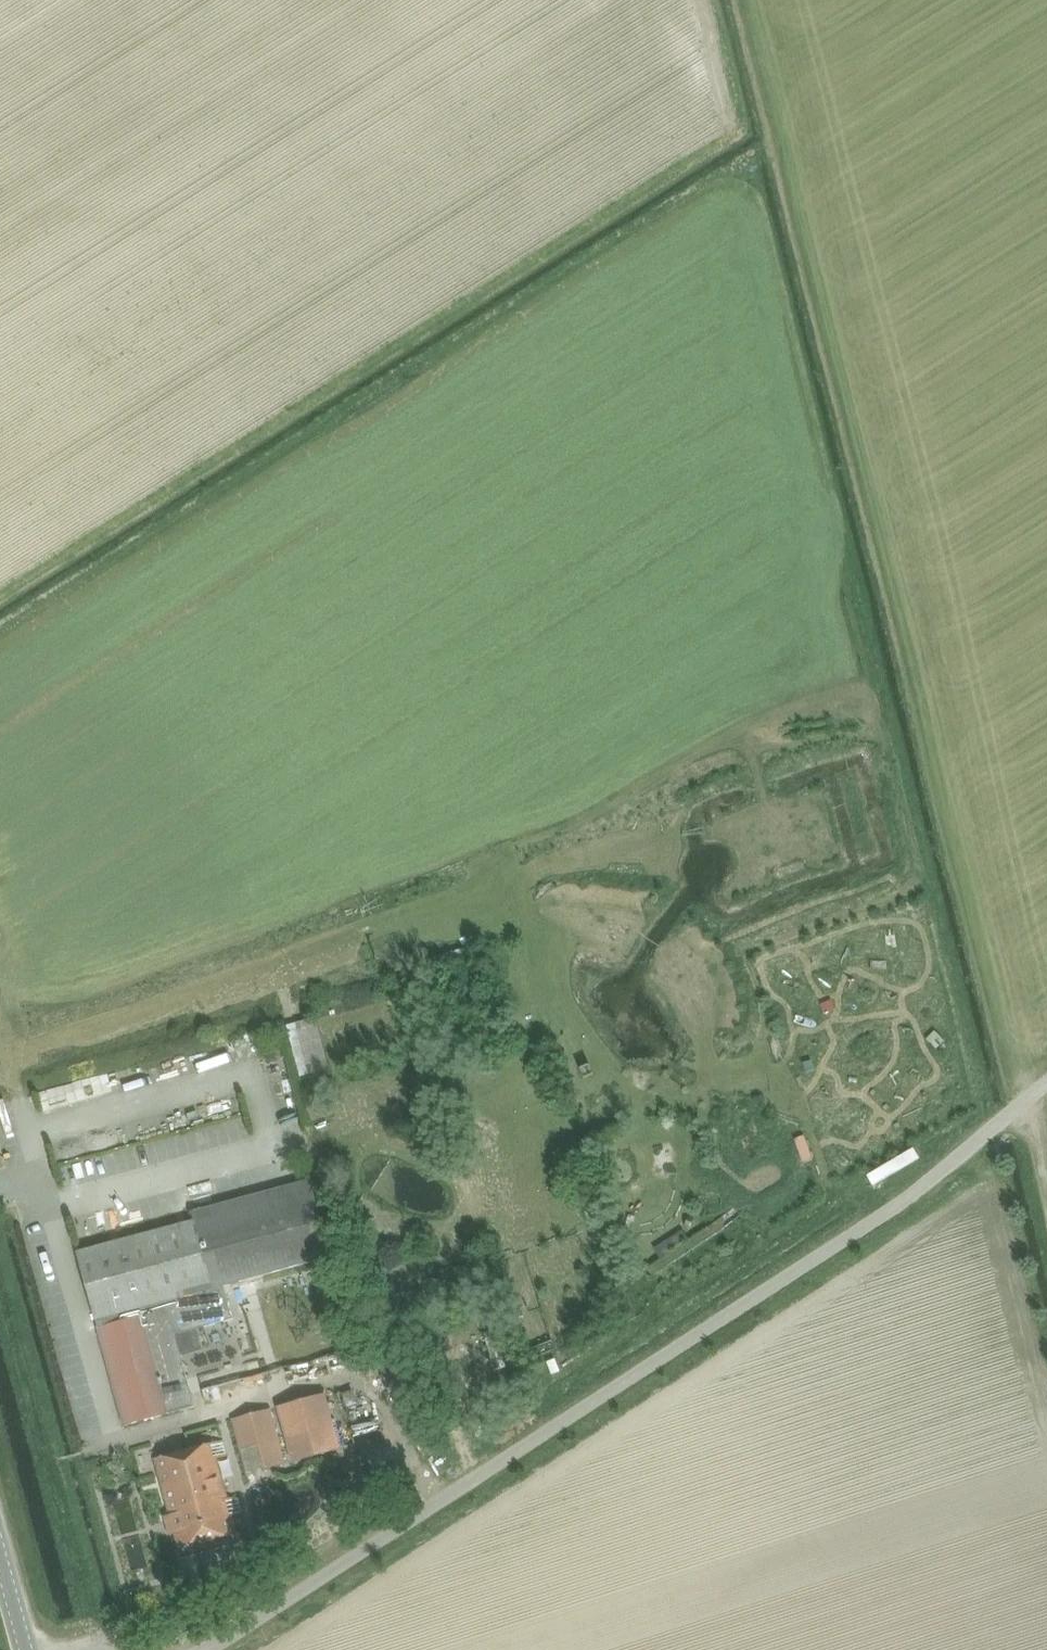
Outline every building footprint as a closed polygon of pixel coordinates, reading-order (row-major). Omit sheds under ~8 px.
[(298,1023),(313,1077),(331,1072),(316,1018),(305,1021),(298,1023)] [(283,1027),(298,1081),(313,1077),(298,1023),(283,1027)] [(94,1248),(77,1253),(81,1268),(93,1309),(96,1323),(99,1331),(101,1340),(115,1390),(124,1425),(147,1419),(172,1412),(188,1408),(193,1406),(190,1395),(183,1371),(181,1364),(180,1357),(177,1347),(174,1336),(206,1327),(220,1323),(233,1320),(230,1311),(223,1287),(232,1284),(261,1277),(302,1266),(314,1262),(324,1259),(337,1256),(320,1196),(316,1179),(309,1181),(301,1183),(290,1186),(280,1188),(263,1193),(252,1196),(192,1213),(194,1221),(188,1223),(178,1225),(129,1239),(124,1240),(118,1242),(112,1244),(94,1248)] [(653,1249),(659,1259),(687,1240),(681,1230),(653,1249)] [(324,1259),(314,1262),(316,1267),(329,1314),(353,1308),(342,1270),(341,1265),(339,1260),(338,1255),(337,1256),(324,1259)] [(177,1347),(180,1357),(212,1349),(206,1327),(174,1336),(177,1347)] [(302,1401),(280,1407),(296,1462),(324,1454),(341,1449),(326,1394),(302,1401)] [(242,1418),(232,1420),(247,1476),(286,1466),(272,1410),(261,1413),(242,1418)] [(187,1453),(155,1461),(159,1477),(180,1551),(237,1535),(232,1518),(244,1515),(239,1497),(228,1500),(217,1460),(228,1457),(224,1442),(194,1451),(187,1453)]
